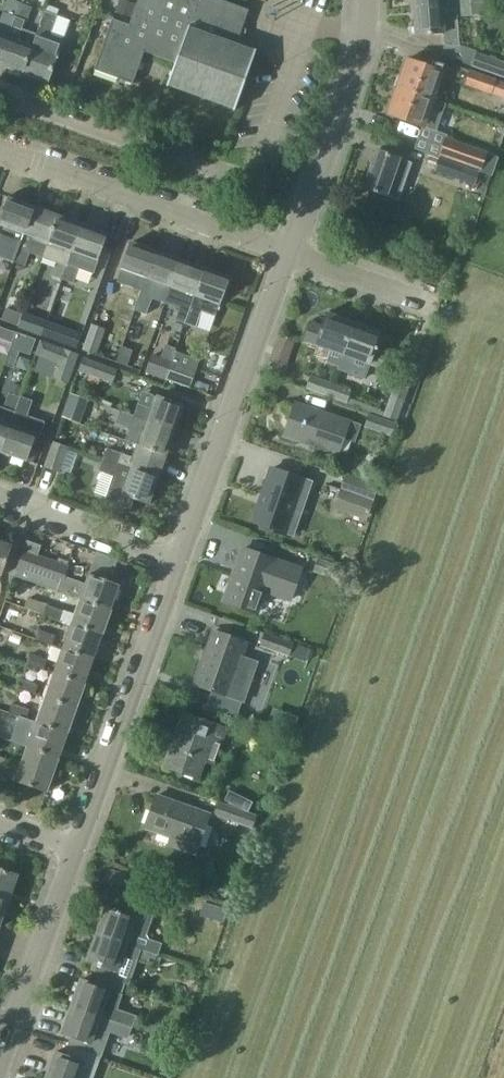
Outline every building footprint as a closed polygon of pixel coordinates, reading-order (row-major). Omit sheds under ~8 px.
[(9,37),(21,3),(13,0),(7,0),(0,20),(0,61),(9,37)] [(95,69),(134,83),(145,50),(175,61),(167,85),(234,110),(255,49),(236,42),(247,10),(219,0),(138,0),(129,24),(113,18),(95,69)] [(478,14),(481,5),(481,2),(457,4),(412,7),(414,35),(442,33),(444,44),(445,45),(441,56),(503,78),(503,62),(477,52),(477,51),(460,45),(458,16),(472,15),(472,14),(478,14)] [(9,37),(0,61),(0,65),(24,73),(37,36),(46,11),(44,11),(36,34),(23,29),(25,21),(27,22),(33,7),(21,3),(9,37)] [(46,11),(37,36),(24,73),(48,82),(63,39),(51,34),(58,16),(46,11)] [(440,71),(407,60),(397,87),(431,99),(440,71)] [(465,85),(492,95),(503,100),(503,84),(498,81),(470,71),(465,85)] [(397,87),(387,114),(421,126),(435,131),(445,104),(431,99),(397,87)] [(439,156),(482,171),(488,153),(445,138),(439,156)] [(410,163),(375,150),(362,187),(396,199),(410,163)] [(440,158),(435,171),(476,186),(476,185),(480,174),(481,173),(440,158)] [(0,221),(0,258),(13,263),(13,262),(16,253),(33,206),(8,197),(0,221)] [(33,206),(16,253),(13,262),(25,266),(30,253),(42,257),(57,215),(33,206)] [(43,257),(56,261),(51,275),(62,279),(81,223),(57,215),(42,257),(43,258),(43,257)] [(81,223),(62,279),(74,283),(79,269),(94,274),(98,259),(96,258),(105,232),(81,223)] [(121,270),(117,282),(135,288),(140,291),(154,250),(130,241),(120,270),(121,270)] [(139,295),(140,295),(136,306),(148,310),(151,300),(152,299),(163,302),(179,258),(154,250),(140,291),(141,291),(139,295)] [(179,258),(163,302),(166,303),(177,308),(179,308),(175,320),(185,323),(204,267),(179,258)] [(204,267),(185,323),(196,327),(202,311),(215,316),(220,303),(218,302),(227,275),(204,267)] [(19,326),(23,314),(7,308),(2,320),(19,326)] [(19,326),(18,327),(41,336),(48,319),(24,310),(23,314),(19,326)] [(311,322),(303,341),(341,354),(352,323),(325,314),(321,325),(311,322)] [(379,333),(352,323),(341,354),(382,369),(388,353),(374,348),(379,333)] [(83,351),(97,356),(106,330),(92,324),(83,351)] [(70,327),(64,344),(76,349),(82,331),(70,327)] [(16,333),(10,347),(30,355),(36,340),(16,333)] [(36,354),(59,362),(54,377),(68,382),(77,355),(40,342),(36,354)] [(134,351),(123,347),(117,362),(128,366),(134,351)] [(175,350),(171,363),(165,379),(190,388),(200,359),(175,350)] [(151,356),(146,372),(165,379),(171,363),(151,356)] [(83,358),(79,372),(113,384),(118,370),(83,358)] [(310,375),(306,388),(326,396),(331,382),(310,375)] [(347,403),(352,390),(331,382),(326,396),(347,403)] [(397,382),(385,415),(398,420),(411,387),(397,382)] [(1,450),(20,396),(9,393),(4,408),(0,406),(0,450),(1,450)] [(151,410),(138,405),(135,415),(173,429),(182,404),(157,395),(151,410)] [(20,396),(1,450),(26,459),(34,436),(39,438),(45,423),(28,417),(34,401),(20,396)] [(105,405),(101,417),(116,422),(130,427),(132,428),(128,439),(139,444),(165,453),(173,429),(135,415),(105,405)] [(296,408),(286,436),(310,445),(311,441),(337,450),(341,438),(356,443),(362,425),(348,420),(347,422),(319,412),(318,416),(296,408)] [(365,429),(392,437),(397,423),(370,415),(365,429)] [(53,441),(44,467),(59,472),(68,446),(53,441)] [(134,458),(107,448),(103,459),(156,477),(165,453),(139,444),(134,458)] [(103,459),(99,471),(113,476),(106,499),(130,507),(134,497),(148,502),(156,477),(103,459)] [(312,482),(272,468),(254,521),(294,535),(312,482)] [(347,477),(343,489),(374,499),(378,487),(347,477)] [(11,544),(0,540),(0,576),(11,544)] [(23,551),(14,576),(82,600),(82,599),(112,610),(121,584),(91,574),(90,573),(86,584),(65,577),(66,576),(69,567),(39,556),(39,555),(42,547),(27,542),(25,550),(24,551),(23,551)] [(232,573),(223,601),(251,610),(260,614),(266,595),(292,604),(305,568),(274,558),(245,549),(237,574),(232,573)] [(345,568),(318,559),(314,573),(340,582),(345,568)] [(25,608),(73,625),(73,623),(103,634),(112,610),(82,599),(82,600),(76,615),(29,597),(25,608)] [(73,623),(73,625),(64,648),(94,659),(103,634),(73,623)] [(58,636),(39,629),(35,640),(54,646),(58,636)] [(203,655),(193,683),(221,693),(220,696),(243,704),(257,663),(244,658),(250,642),(245,640),(245,642),(216,631),(207,657),(203,655)] [(261,646),(290,656),(295,642),(265,632),(261,646)] [(55,672),(85,683),(94,659),(64,648),(55,672)] [(48,660),(31,654),(28,664),(44,670),(48,660)] [(85,683),(55,672),(46,697),(76,708),(85,683)] [(39,684),(21,678),(18,689),(35,695),(39,684)] [(38,722),(67,733),(76,708),(46,697),(38,722)] [(0,707),(0,711),(27,719),(30,709),(13,703),(10,710),(0,707)] [(164,765),(196,777),(196,780),(200,781),(206,764),(215,767),(217,763),(215,762),(221,746),(222,747),(229,728),(216,723),(215,725),(183,712),(164,765)] [(28,748),(29,746),(59,757),(67,733),(38,722),(32,737),(4,727),(0,736),(0,738),(28,748)] [(29,746),(28,748),(16,782),(46,793),(59,757),(29,746)] [(7,780),(14,763),(0,758),(0,777),(7,780)] [(229,805),(219,802),(214,816),(253,829),(258,815),(249,812),(254,803),(229,791),(225,801),(229,803),(229,805)] [(143,827),(169,836),(166,844),(193,854),(208,814),(154,795),(143,827)] [(7,903),(17,876),(0,870),(0,900),(7,903)] [(116,911),(106,907),(97,932),(157,954),(160,945),(147,940),(145,936),(154,911),(120,899),(116,911)] [(97,932),(86,961),(99,966),(96,974),(125,984),(130,986),(139,961),(151,966),(155,956),(156,956),(157,954),(97,932)] [(96,974),(93,983),(80,979),(70,1006),(132,1028),(136,1018),(102,1005),(108,990),(121,995),(125,984),(96,974)] [(70,1006),(61,1032),(70,1036),(67,1045),(102,1058),(110,1035),(111,1035),(112,1033),(128,1039),(132,1028),(70,1006)] [(45,1077),(94,1077),(102,1058),(67,1045),(63,1056),(55,1052),(45,1077)]
